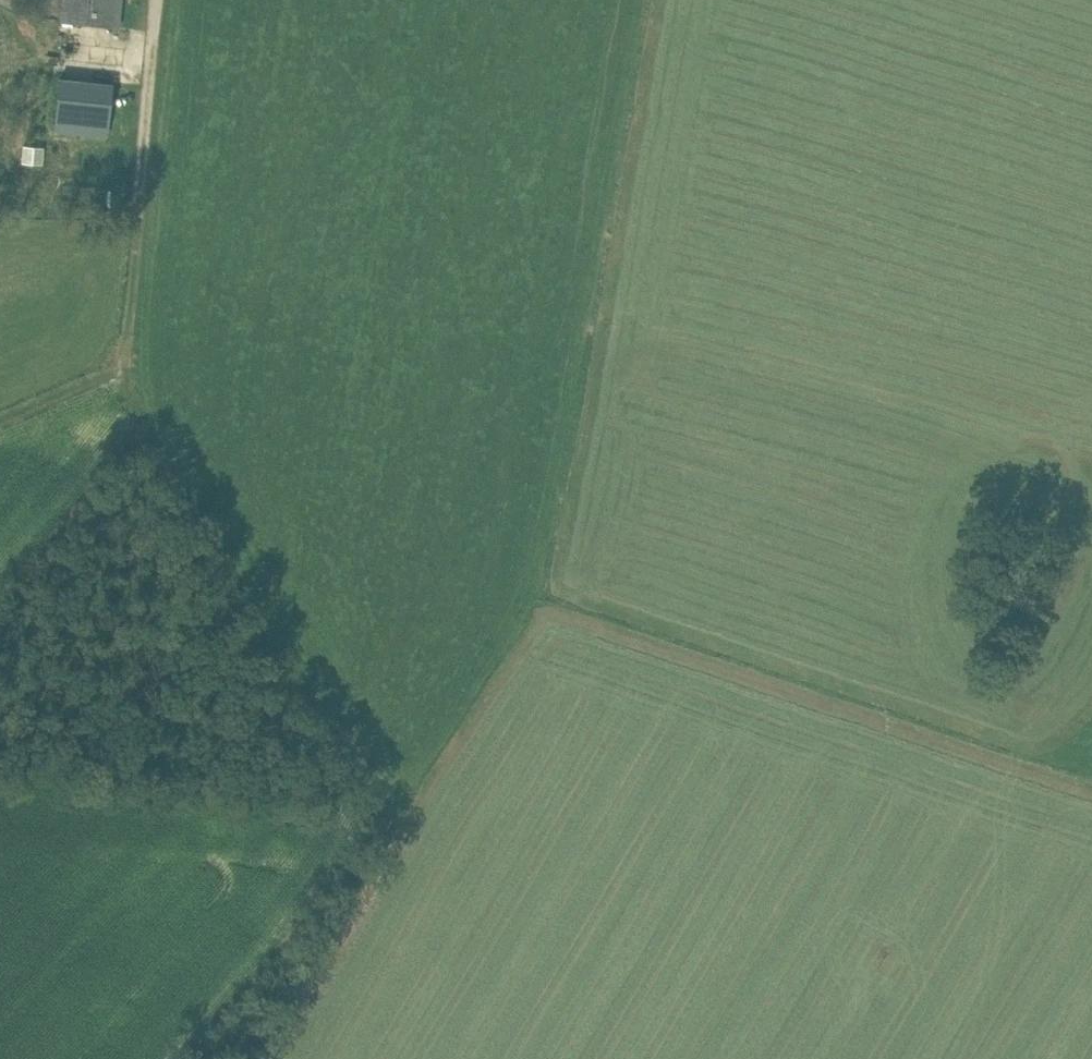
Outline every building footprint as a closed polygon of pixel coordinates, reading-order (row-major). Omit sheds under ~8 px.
[(120,26),(122,0),(63,0),(61,21),(120,26)] [(111,133),(115,78),(60,74),(55,129),(111,133)]
